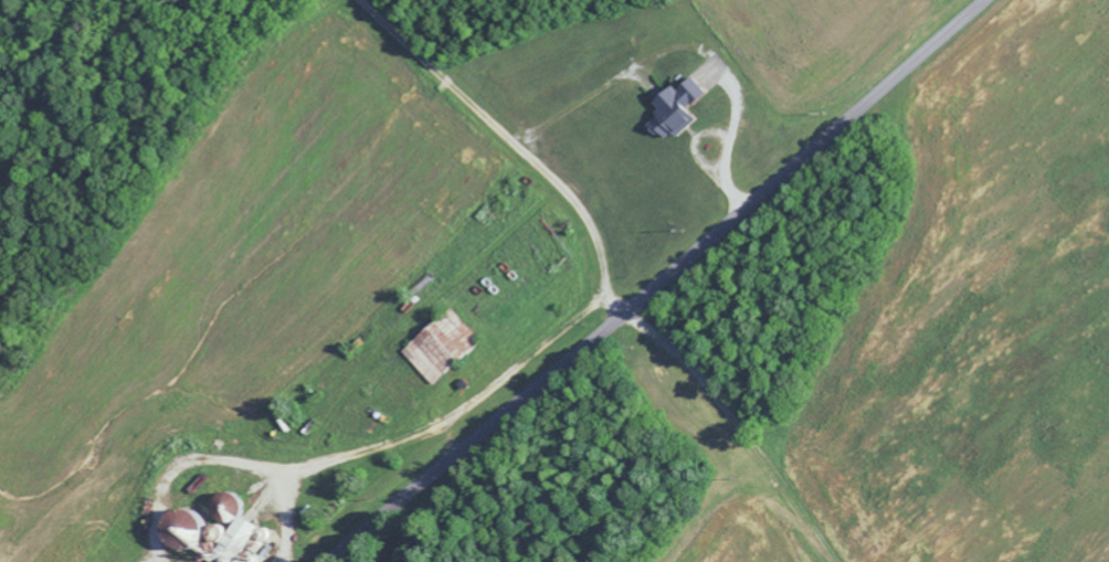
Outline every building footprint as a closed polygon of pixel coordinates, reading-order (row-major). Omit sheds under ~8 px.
[(228,494),(213,510),(227,522),(241,505),(228,494)] [(234,514),(214,544),(207,540),(200,550),(218,561),(230,561),(253,525),(234,514)]
